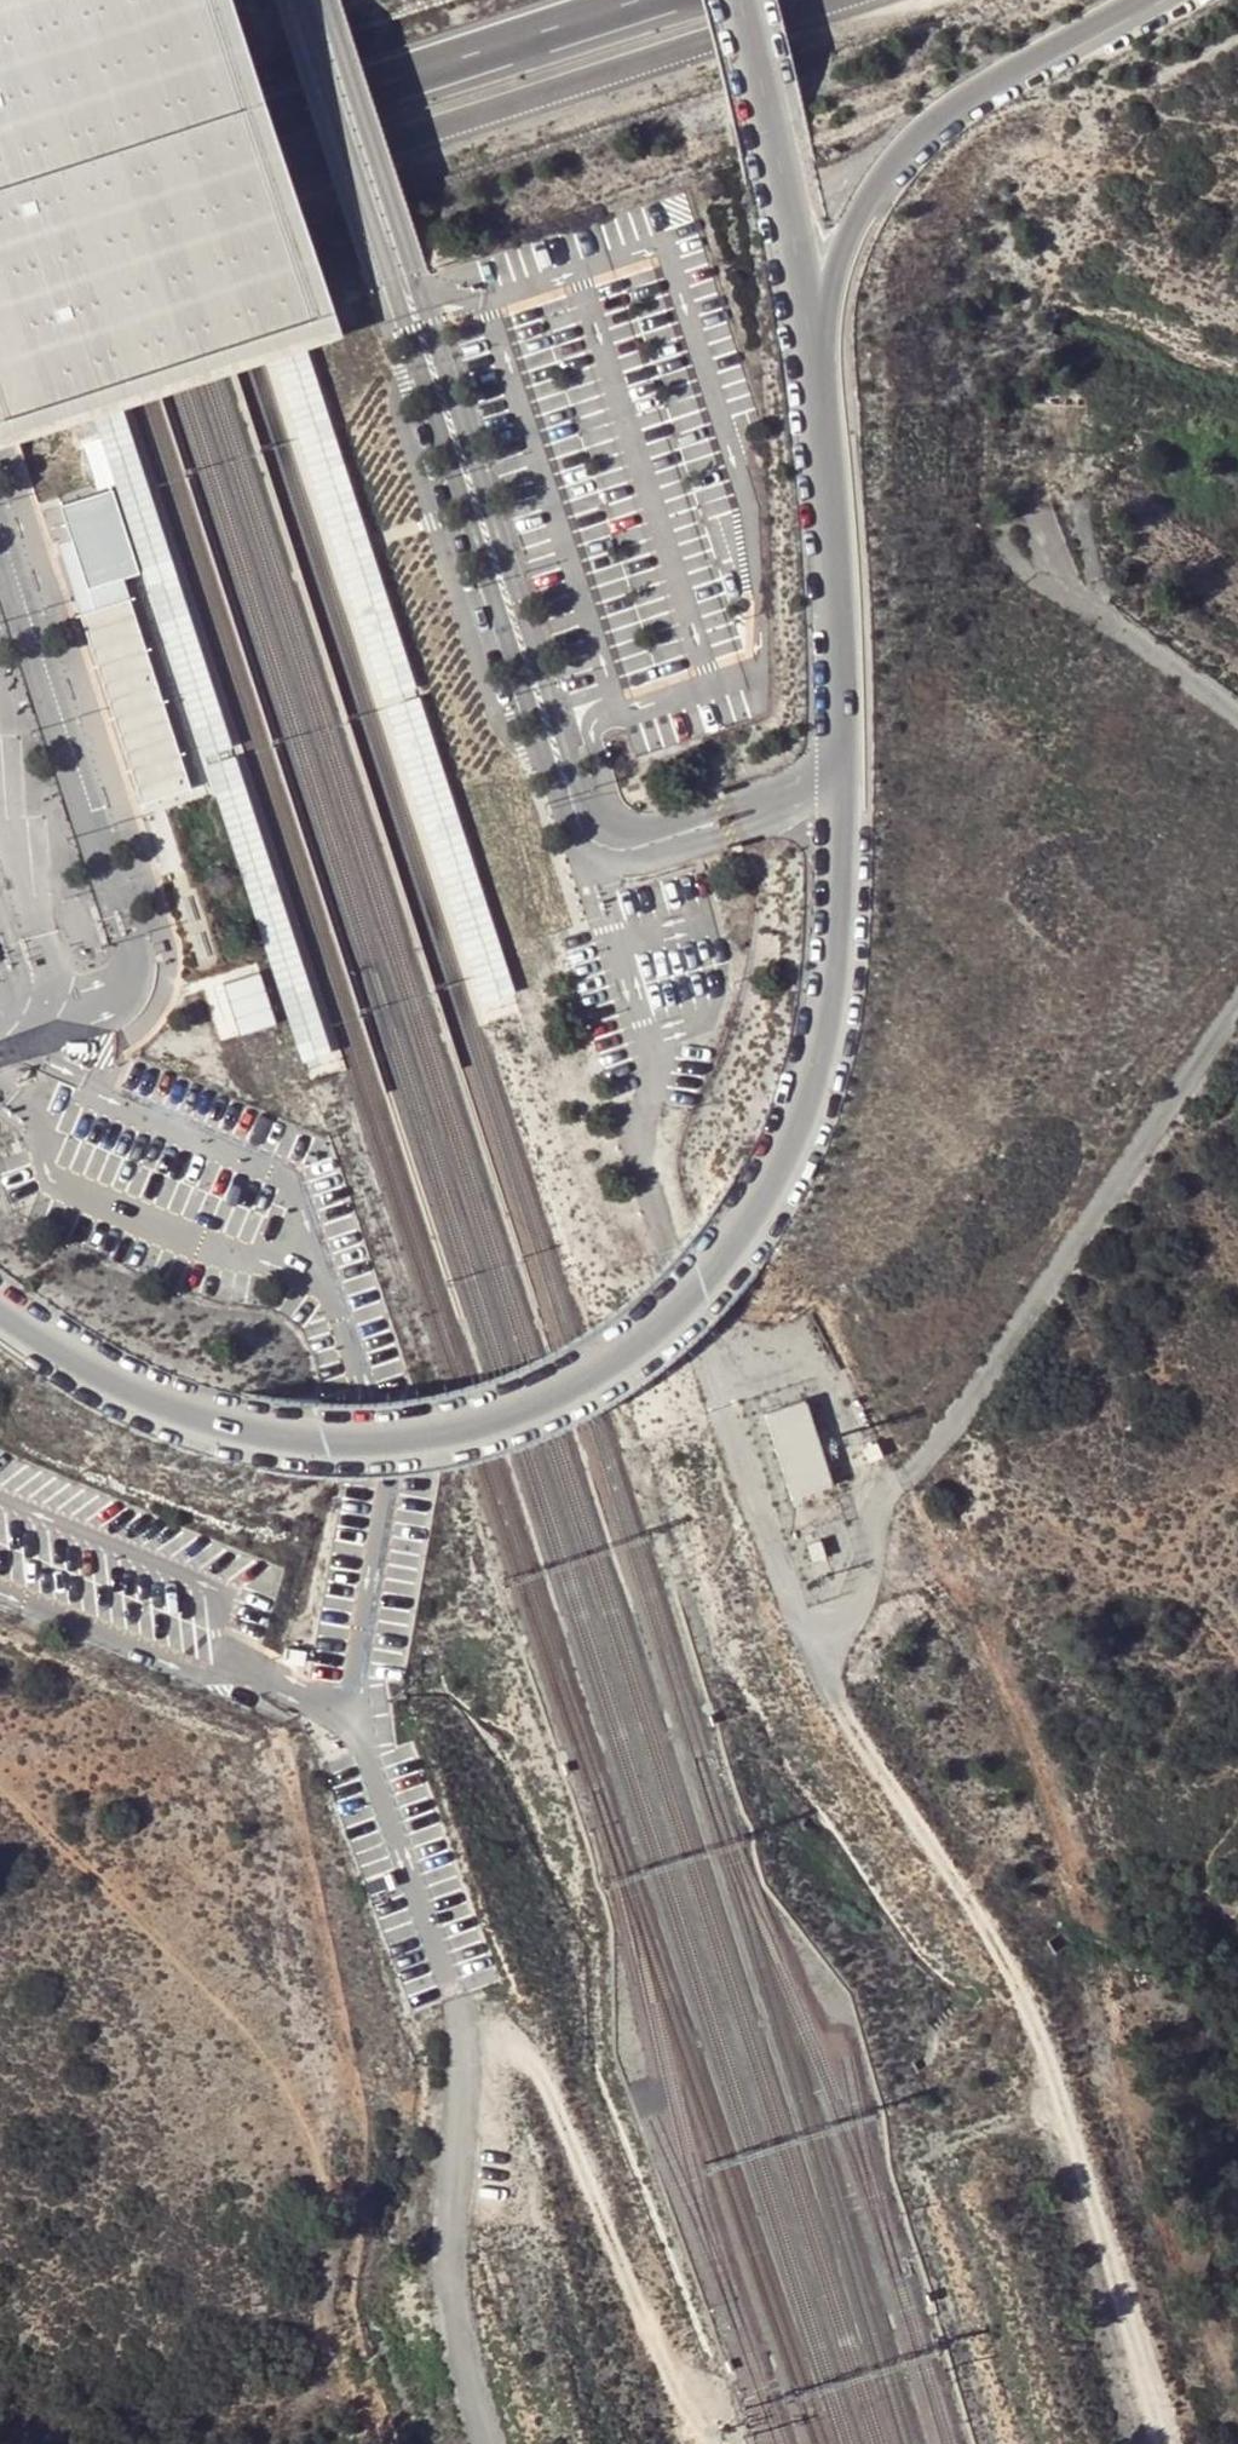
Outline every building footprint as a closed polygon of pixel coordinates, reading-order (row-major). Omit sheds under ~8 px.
[(16,436),(91,412),(300,345),(310,341),(341,331),(332,306),(299,203),(261,88),(232,0),(0,0),(0,441),(16,436)] [(57,540),(141,804),(151,801),(156,799),(194,787),(127,580),(143,576),(114,487),(98,492),(66,502),(77,534),(71,535),(66,537),(57,540)] [(229,1033),(273,1022),(261,971),(217,981),(229,1033)] [(807,1400),(766,1412),(792,1491),(836,1478),(807,1400)]
